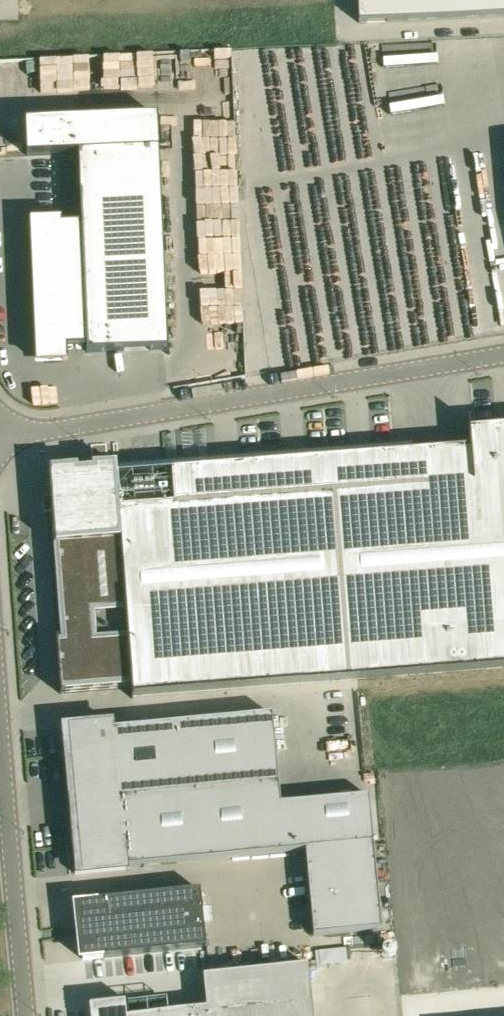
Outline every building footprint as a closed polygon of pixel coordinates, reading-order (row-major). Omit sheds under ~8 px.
[(359,23),(503,16),(503,0),(357,0),(359,23)] [(157,115),(24,121),(26,155),(78,153),(81,223),(61,223),(61,218),(29,220),(35,364),(67,363),(67,347),(86,346),(86,352),(167,349),(158,148),(157,115)] [(469,428),(469,420),(467,421),(469,447),(412,451),(115,474),(114,464),(93,466),(93,470),(77,471),(77,467),(48,469),(61,639),(57,640),(57,638),(56,638),(60,694),(62,694),(61,692),(130,687),(131,698),(133,698),(133,696),(503,667),(503,425),(469,428)] [(111,723),(63,727),(65,748),(71,748),(73,779),(77,823),(69,823),(74,874),(125,869),(124,867),(305,850),(313,936),(381,930),(368,796),(281,804),(272,714),(112,730),(111,723)] [(206,947),(200,890),(76,903),(82,960),(206,947)] [(307,965),(206,976),(209,1008),(167,1012),(133,1015),(313,1015),(307,965)] [(92,1003),(94,1015),(128,1015),(126,1004),(127,1004),(126,1000),(92,1003)]
